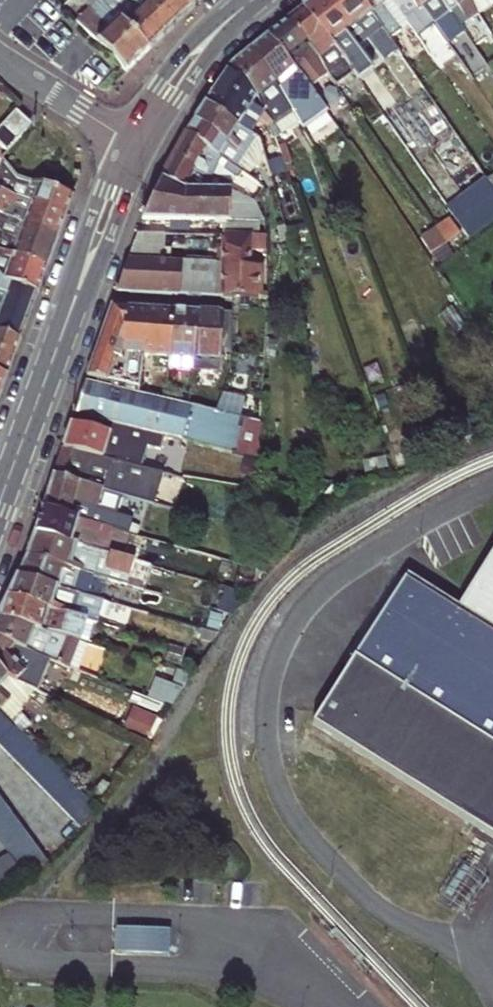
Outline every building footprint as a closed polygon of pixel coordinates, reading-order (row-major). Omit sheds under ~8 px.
[(99,0),(98,0),(76,21),(127,71),(148,50),(99,0)] [(148,50),(195,3),(193,0),(152,0),(153,1),(148,6),(142,0),(99,0),(148,50)] [(331,43),(371,12),(362,0),(314,0),(303,9),(325,34),(331,43)] [(392,0),(362,0),(371,12),(379,23),(401,55),(411,47),(403,35),(412,28),(392,0)] [(417,0),(392,0),(412,28),(417,36),(434,24),(417,0)] [(444,0),(417,0),(434,24),(448,45),(458,38),(454,32),(462,26),(444,0)] [(470,0),(444,0),(462,26),(479,14),(470,0)] [(353,73),(338,53),(336,50),(331,43),(325,34),(303,9),(289,20),(334,83),(335,86),(353,73)] [(338,53),(351,44),(379,23),(371,12),(331,43),(336,50),(338,53)] [(289,20),(269,35),(297,69),(328,111),(338,126),(349,118),(329,88),(334,83),(289,20)] [(297,69),(269,35),(250,49),(276,80),(299,122),(302,128),(328,111),(297,69)] [(369,70),(351,44),(338,53),(353,73),(358,79),(369,70)] [(276,80),(250,49),(231,65),(256,95),(262,107),(265,114),(271,121),(270,127),(272,130),(276,138),(299,122),(276,80)] [(231,65),(207,103),(235,123),(251,133),(257,123),(267,130),(270,127),(271,121),(265,114),(262,107),(256,95),(231,65)] [(235,123),(207,103),(195,119),(257,166),(268,163),(263,145),(261,139),(251,133),(235,123)] [(6,151),(22,133),(17,129),(26,119),(16,109),(0,126),(0,146),(6,151)] [(31,123),(26,119),(17,129),(22,133),(31,123)] [(195,119),(186,133),(241,172),(247,177),(257,166),(195,119)] [(241,172),(186,133),(162,178),(177,184),(187,188),(230,190),(231,182),(241,172)] [(272,142),(263,145),(268,163),(274,185),(284,182),(272,142)] [(285,144),(279,146),(286,166),(292,163),(285,144)] [(4,162),(0,171),(0,188),(12,193),(14,195),(48,205),(48,212),(65,217),(73,196),(17,178),(4,162)] [(177,184),(162,178),(144,220),(224,222),(224,234),(259,234),(259,221),(265,219),(255,202),(230,190),(187,188),(177,184)] [(6,216),(14,219),(23,224),(58,237),(65,217),(48,212),(48,205),(14,195),(12,193),(0,188),(0,214),(6,216)] [(46,268),(58,237),(23,224),(14,219),(6,216),(2,231),(0,228),(0,253),(46,268)] [(288,241),(285,226),(278,228),(280,242),(288,241)] [(117,290),(198,295),(223,297),(233,297),(260,296),(259,234),(224,234),(223,266),(164,262),(165,234),(138,234),(117,290)] [(6,280),(37,291),(46,268),(0,253),(0,272),(6,280)] [(37,291),(6,280),(0,272),(0,333),(19,339),(37,291)] [(260,296),(233,297),(231,361),(252,362),(252,353),(259,353),(260,296)] [(139,388),(144,356),(123,354),(126,306),(112,305),(88,376),(139,388)] [(144,356),(146,307),(126,306),(123,354),(144,356)] [(168,357),(171,309),(146,307),(144,356),(168,357)] [(193,359),(197,310),(171,309),(168,357),(193,359)] [(221,356),(222,311),(197,310),(193,359),(221,361),(221,356)] [(229,312),(222,311),(221,356),(229,356),(229,312)] [(6,375),(19,339),(0,333),(0,372),(6,375)] [(168,357),(168,369),(193,370),(193,359),(168,357)] [(193,359),(193,370),(220,371),(221,361),(193,359)] [(190,405),(164,399),(144,394),(86,380),(75,415),(126,427),(181,440),(190,405)] [(147,382),(144,394),(164,399),(166,387),(147,382)] [(166,387),(164,399),(190,405),(191,393),(166,387)] [(243,418),(190,405),(181,440),(189,442),(234,453),(243,418)] [(75,415),(63,447),(152,470),(157,448),(186,455),(189,442),(181,440),(126,427),(75,415)] [(152,470),(63,447),(54,474),(102,489),(145,502),(157,504),(164,472),(152,470)] [(102,489),(54,474),(44,508),(130,533),(135,534),(138,525),(96,513),(102,489)] [(130,533),(44,508),(43,508),(35,532),(123,557),(130,533)] [(123,557),(35,532),(27,555),(93,575),(103,578),(127,585),(134,560),(123,557)] [(93,575),(27,555),(18,575),(88,596),(93,575)] [(309,729),(337,746),(492,844),(492,558),(460,611),(408,578),(324,706),(309,729)] [(151,565),(134,560),(127,585),(144,590),(151,565)] [(18,575),(8,596),(94,622),(97,622),(103,600),(98,598),(88,596),(18,575)] [(103,578),(93,575),(88,596),(98,598),(103,578)] [(8,596),(0,615),(0,616),(88,642),(94,622),(8,596)] [(0,616),(0,638),(63,665),(80,665),(88,642),(0,616)] [(0,638),(0,664),(50,664),(63,665),(0,638)] [(0,664),(0,707),(16,724),(20,729),(30,720),(21,711),(21,706),(33,687),(9,678),(0,664)] [(0,664),(9,678),(33,687),(40,690),(50,664),(0,664)] [(178,689),(159,677),(147,693),(166,706),(178,689)] [(130,705),(123,722),(153,733),(161,717),(130,705)] [(16,724),(13,727),(0,713),(0,743),(78,827),(97,807),(20,729),(16,724)] [(47,860),(0,797),(0,842),(24,875),(47,860)] [(0,860),(0,892),(22,879),(7,856),(0,860)] [(171,931),(116,930),(115,957),(170,958),(171,931)]
